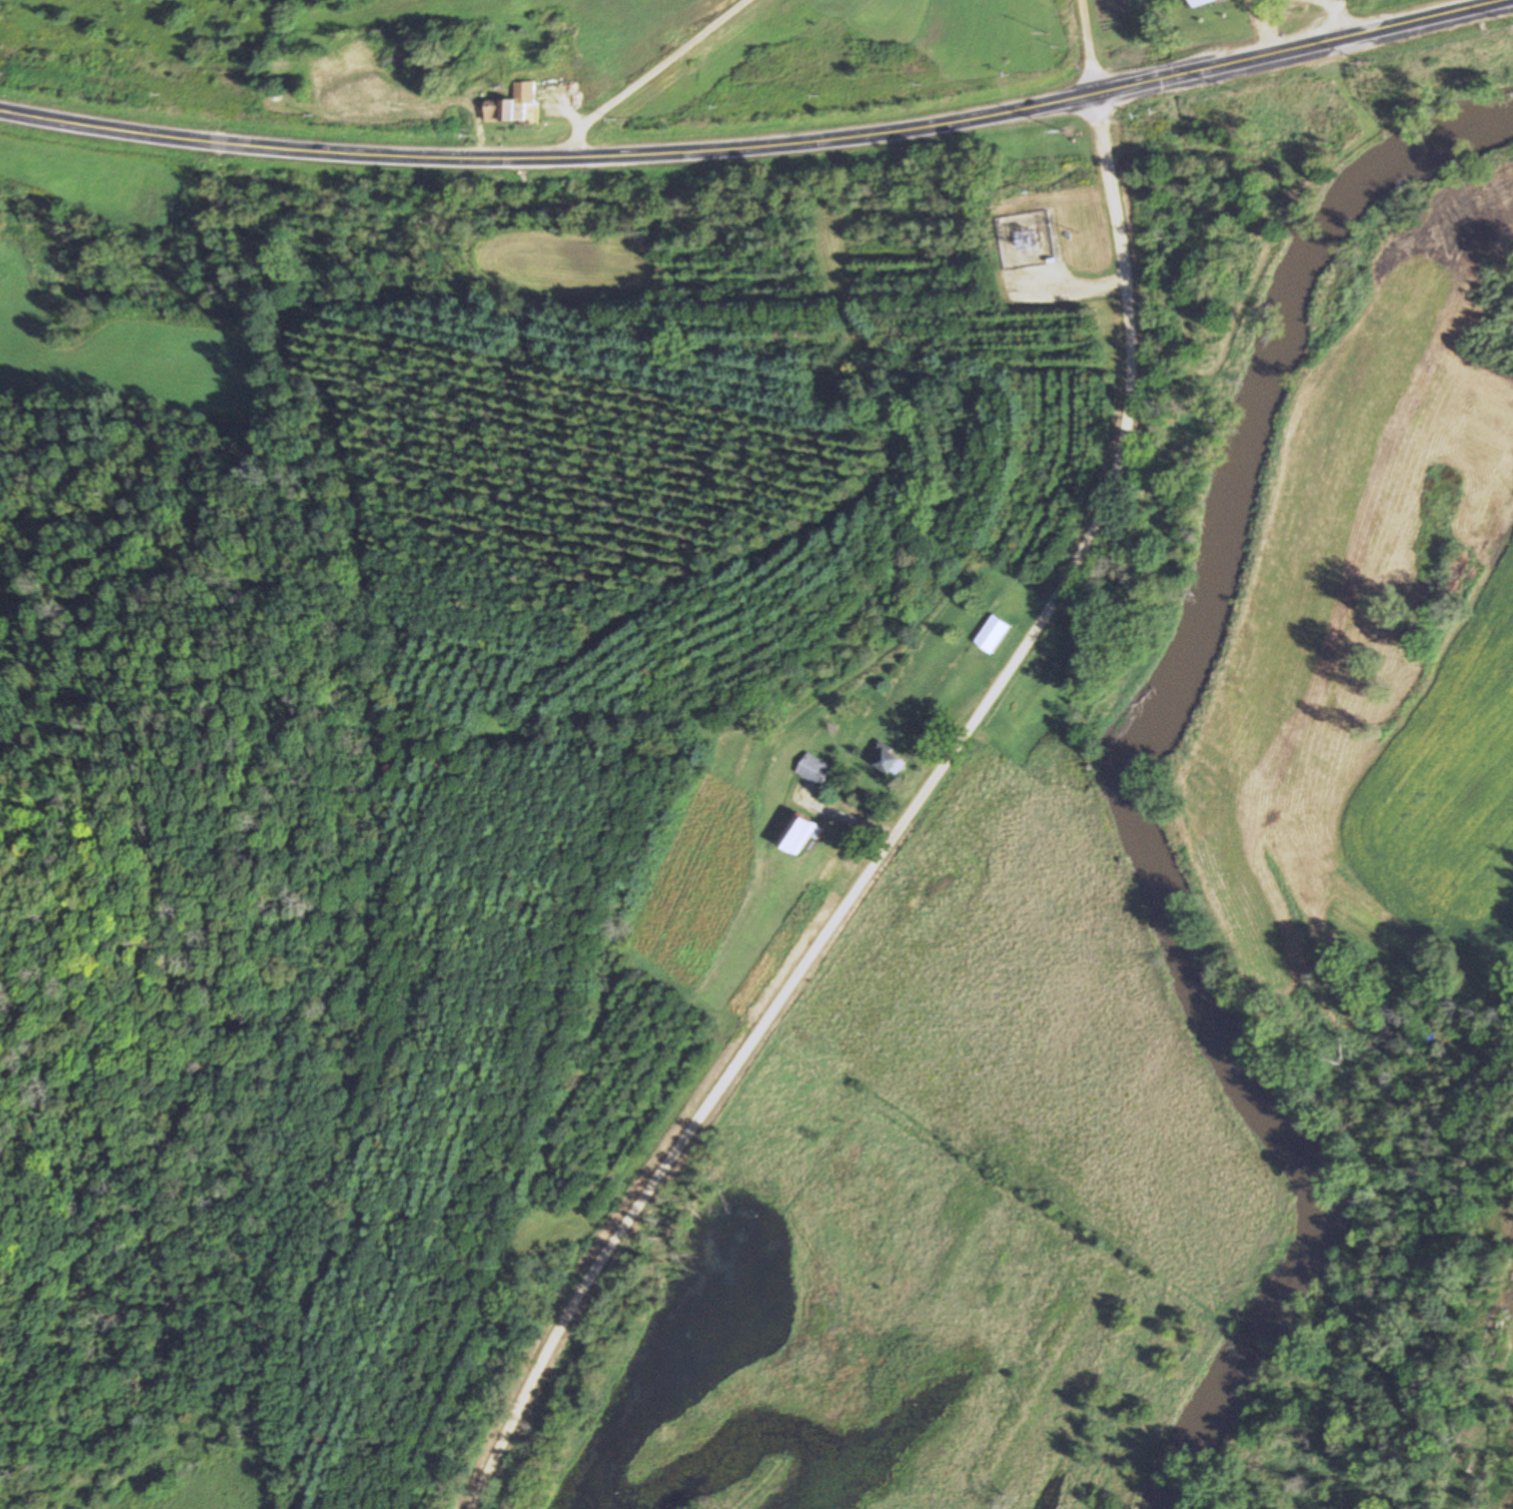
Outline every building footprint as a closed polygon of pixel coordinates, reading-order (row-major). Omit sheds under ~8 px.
[(515,101),(483,101),(484,123),(534,121),(533,82),(515,82),(515,101)] [(974,642),(992,655),(1011,627),(993,615),(974,642)] [(873,765),(895,779),(905,763),(883,749),(873,765)] [(796,773),(821,788),(833,768),(807,753),(796,773)] [(810,836),(818,841),(824,830),(796,815),(779,847),(799,858),(810,836)]
